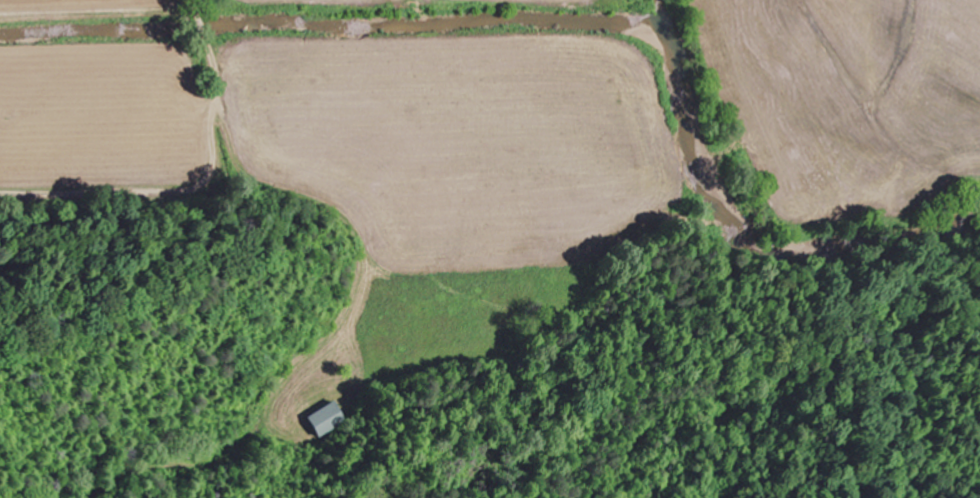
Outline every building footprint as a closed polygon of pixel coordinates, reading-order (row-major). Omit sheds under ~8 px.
[(318,435),(346,422),(337,402),(309,415),(318,435)]
